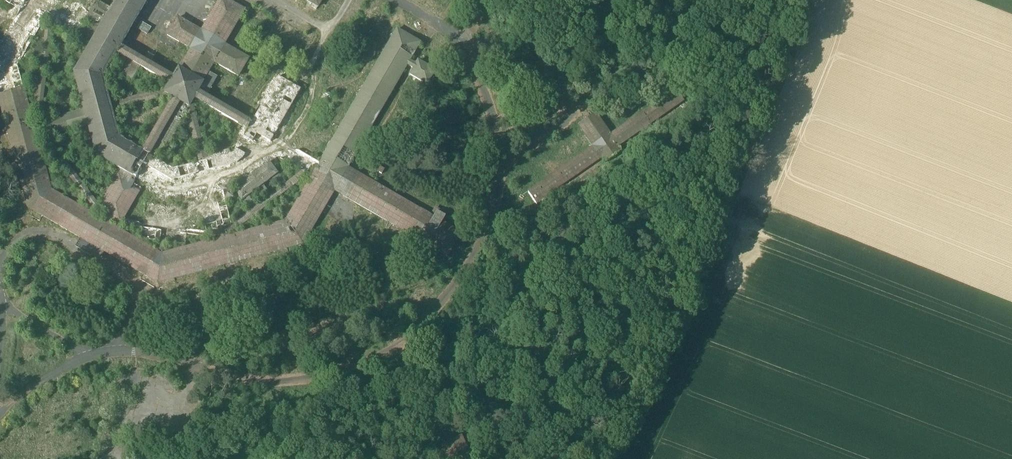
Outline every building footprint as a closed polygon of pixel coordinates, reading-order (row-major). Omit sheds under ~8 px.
[(144,0),(115,0),(109,10),(91,43),(71,76),(81,113),(86,129),(94,159),(127,179),(130,174),(141,154),(118,140),(111,115),(109,105),(102,81),(115,57),(120,49),(147,2),(144,0)] [(89,26),(108,8),(100,0),(81,19),(89,26)] [(167,36),(191,51),(180,68),(206,83),(216,65),(241,80),(252,60),(228,45),(248,11),(230,0),(221,0),(203,31),(179,17),(167,36)] [(324,18),(335,0),(294,0),(324,18)] [(138,27),(147,33),(151,27),(142,22),(138,27)] [(43,109),(52,27),(45,29),(36,109),(31,124),(34,135),(38,134),(44,145),(93,209),(102,218),(100,221),(109,226),(111,224),(121,230),(138,232),(138,241),(184,248),(185,239),(202,241),(215,238),(216,242),(227,239),(226,235),(235,233),(272,203),(306,177),(304,171),(298,174),(284,186),(247,214),(231,226),(202,233),(175,229),(140,224),(123,222),(141,190),(133,185),(134,183),(127,179),(125,182),(115,177),(98,207),(48,142),(47,139),(85,129),(80,112),(43,122),(43,109)] [(22,87),(0,93),(0,109),(27,209),(157,285),(305,248),(335,193),(446,260),(460,231),(450,232),(453,226),(443,221),(441,227),(351,169),(409,68),(414,59),(421,43),(397,29),(315,173),(285,221),(227,239),(216,242),(184,248),(160,254),(138,241),(109,226),(100,221),(51,191),(34,135),(31,124),(22,87)] [(157,57),(150,53),(146,61),(123,47),(118,55),(170,86),(175,77),(153,64),(157,57)] [(410,72),(427,85),(438,70),(420,58),(410,72)] [(206,83),(180,68),(175,77),(170,86),(168,89),(165,94),(171,98),(174,100),(191,110),(194,104),(196,101),(201,93),(206,83)] [(168,89),(111,103),(114,113),(171,98),(165,94),(168,89)] [(610,135),(595,113),(578,125),(594,147),(528,193),(538,208),(550,200),(547,196),(601,158),(605,163),(621,152),(617,146),(683,101),(676,90),(610,135)] [(247,131),(252,122),(201,93),(196,101),(247,131)] [(167,147),(170,148),(188,118),(200,162),(210,160),(194,104),(191,110),(174,100),(144,152),(150,155),(159,161),(167,147)]
